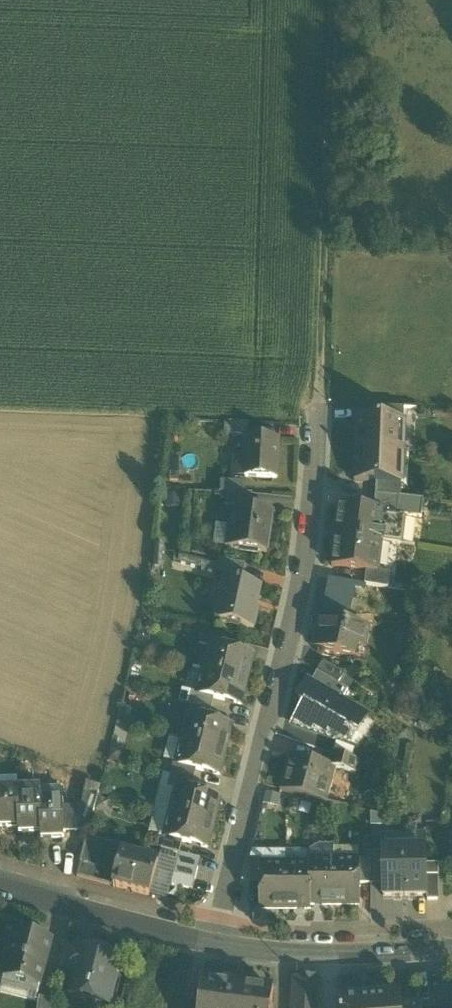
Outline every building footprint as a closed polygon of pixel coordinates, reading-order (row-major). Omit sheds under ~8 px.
[(405,408),(381,407),(380,419),(398,420),(399,420),(398,421),(404,421),(405,408)] [(380,419),(359,418),(358,450),(398,452),(398,421),(398,420),(380,419)] [(204,422),(204,434),(249,436),(249,424),(204,422)] [(278,441),(244,440),(243,457),(245,457),(244,479),(277,480),(278,441)] [(398,452),(358,450),(357,482),(377,483),(397,484),(397,482),(398,452)] [(397,484),(377,483),(376,495),(401,497),(402,498),(403,483),(397,482),(397,484)] [(252,495),(228,494),(226,507),(237,509),(250,510),(252,495)] [(401,497),(376,495),(374,510),(385,512),(399,514),(401,497)] [(402,498),(401,497),(399,514),(422,517),(425,500),(402,498)] [(374,510),(340,506),(333,568),(367,572),(378,573),(378,572),(381,543),(385,515),(385,512),(374,510)] [(250,510),(237,509),(232,549),(267,554),(273,514),(250,510)] [(403,520),(388,518),(389,515),(385,515),(381,543),(400,545),(403,520)] [(246,567),(220,560),(217,572),(243,579),(246,567)] [(391,573),(378,572),(378,573),(367,572),(365,585),(389,589),(391,573)] [(329,579),(321,620),(346,625),(354,585),(329,579)] [(260,588),(223,580),(219,601),(224,603),(220,623),(253,630),(258,609),(256,609),(260,588)] [(346,625),(321,620),(320,622),(324,623),(322,635),(318,634),(315,648),(363,658),(369,630),(346,625)] [(226,639),(203,633),(200,645),(210,648),(210,647),(223,650),(226,639)] [(223,650),(210,647),(210,648),(204,671),(247,681),(253,658),(223,650)] [(344,675),(324,662),(317,673),(338,685),(344,675)] [(247,681),(204,671),(198,694),(198,695),(214,699),(241,705),(247,681)] [(338,685),(317,673),(311,683),(342,701),(348,691),(338,685)] [(311,683),(309,682),(299,699),(308,704),(305,712),(301,710),(295,726),(345,744),(350,731),(351,732),(352,730),(356,732),(366,715),(342,701),(311,683)] [(214,699),(198,695),(198,694),(191,692),(188,705),(211,710),(214,699)] [(211,710),(188,705),(185,717),(189,718),(189,717),(208,722),(211,710)] [(208,722),(189,717),(189,718),(185,717),(181,716),(174,720),(170,738),(183,741),(225,752),(231,728),(208,722)] [(225,752),(183,741),(177,764),(177,765),(196,770),(219,776),(225,752)] [(359,762),(333,753),(330,764),(337,766),(337,768),(357,773),(359,762)] [(329,765),(290,755),(281,789),(328,801),(337,768),(337,766),(330,764),(329,765)] [(196,770),(177,765),(177,764),(173,763),(170,776),(193,782),(196,770)] [(193,782),(170,776),(167,788),(177,791),(177,790),(191,793),(193,782)] [(191,793),(177,790),(177,791),(171,814),(213,824),(219,800),(191,793)] [(0,791),(0,827),(19,827),(18,797),(17,791),(0,791)] [(99,793),(86,792),(82,807),(76,832),(89,832),(99,793)] [(40,796),(18,797),(19,827),(19,834),(41,833),(40,803),(40,796)] [(63,803),(40,803),(41,833),(41,840),(64,839),(64,833),(63,807),(63,803)] [(82,807),(63,807),(64,833),(76,832),(82,807)] [(157,808),(152,828),(162,831),(167,811),(157,808)] [(213,824),(171,814),(165,837),(165,838),(183,842),(207,848),(213,824)] [(183,842),(165,838),(165,837),(160,835),(156,848),(180,854),(183,842)] [(126,847),(87,837),(82,857),(118,867),(122,852),(125,852),(126,847)] [(382,900),(404,900),(404,850),(382,850),(382,854),(382,884),(382,900)] [(404,900),(426,900),(426,866),(426,850),(404,850),(404,900)] [(125,852),(122,852),(118,867),(113,886),(149,895),(158,861),(125,852)] [(202,859),(180,854),(173,885),(195,890),(202,859)] [(371,885),(382,884),(382,854),(371,854),(371,858),(371,885)] [(371,858),(359,858),(359,862),(359,882),(371,882),(371,858)] [(260,859),(249,859),(249,883),(260,884),(260,865),(260,859)] [(334,862),(310,862),(310,865),(310,905),(334,905),(334,862)] [(359,862),(334,862),(334,905),(359,905),(359,882),(359,862)] [(286,865),(260,865),(260,884),(260,909),(286,909),(286,865)] [(310,865),(286,865),(286,909),(310,909),(310,905),(310,865)] [(438,866),(426,866),(426,900),(438,899),(438,866)] [(91,870),(80,867),(77,876),(89,880),(91,870)] [(51,939),(16,931),(5,974),(40,982),(51,939)] [(81,953),(65,949),(59,972),(73,975),(78,958),(79,958),(81,953)] [(119,957),(91,950),(88,961),(79,958),(78,958),(73,975),(71,984),(89,989),(87,997),(109,1003),(116,977),(114,977),(119,957)] [(292,977),(292,979),(291,1007),(316,1007),(318,975),(292,977)] [(202,980),(198,1006),(198,1007),(271,1007),(274,989),(202,980)] [(341,1000),(341,1007),(399,1007),(398,996),(395,997),(341,1000)]
